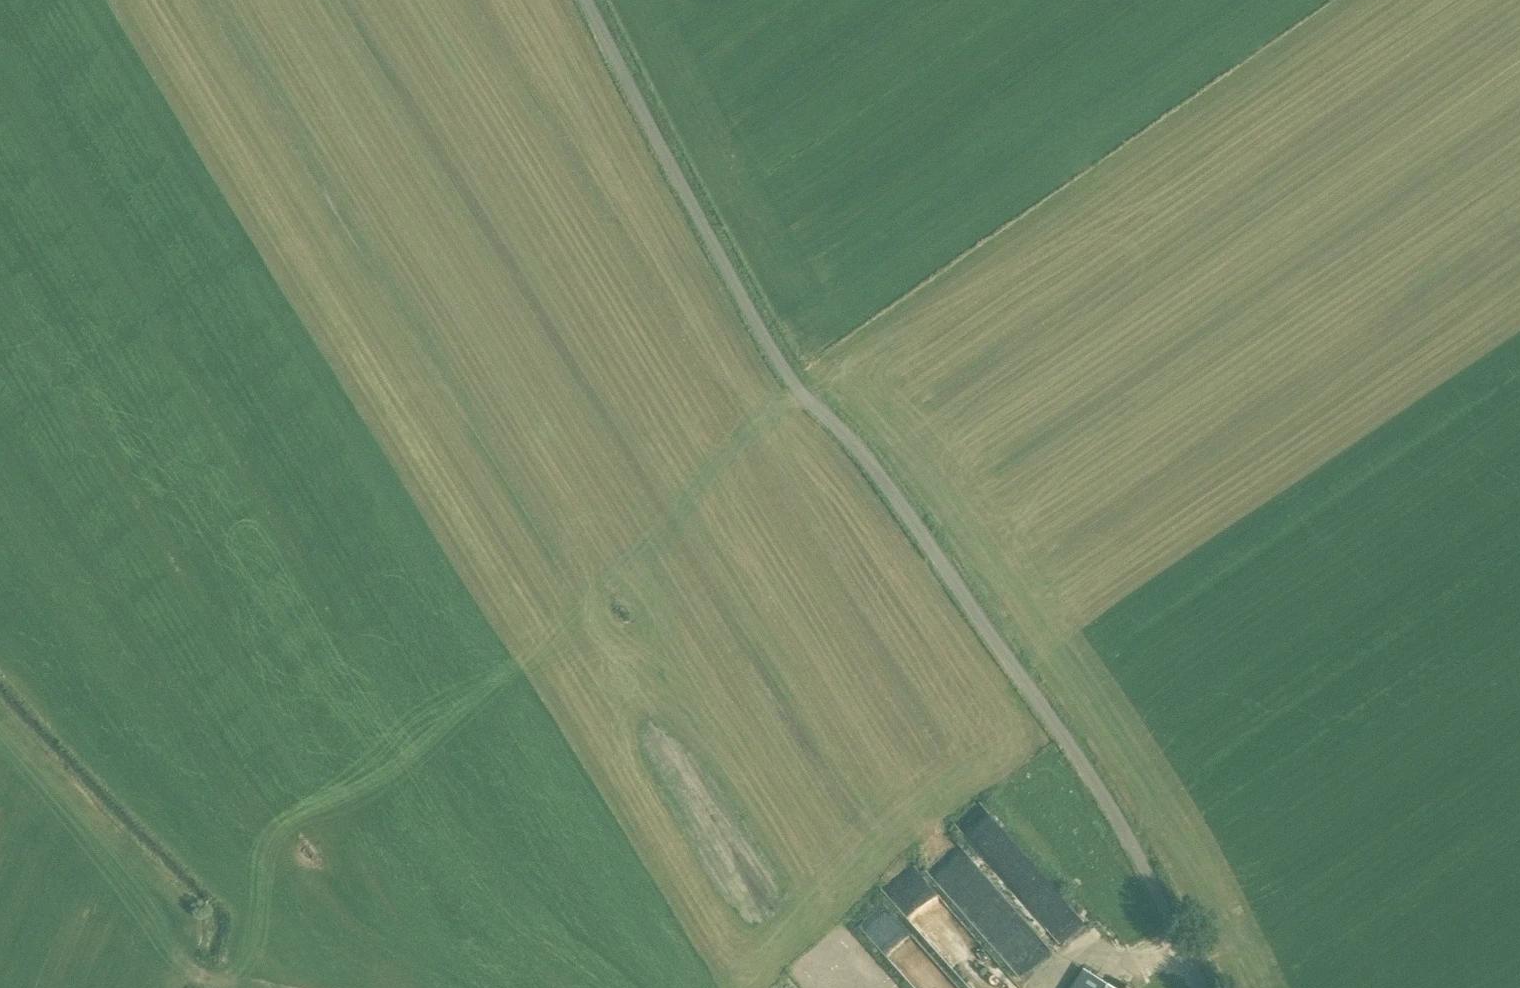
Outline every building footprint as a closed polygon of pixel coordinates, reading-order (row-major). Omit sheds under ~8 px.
[(1062,943),(1086,922),(1047,876),(1035,886),(1041,893),(1028,904),(1062,943)] [(894,916),(872,934),(883,947),(905,928),(894,916)] [(1083,968),(1071,987),(1115,987),(1083,968)]
